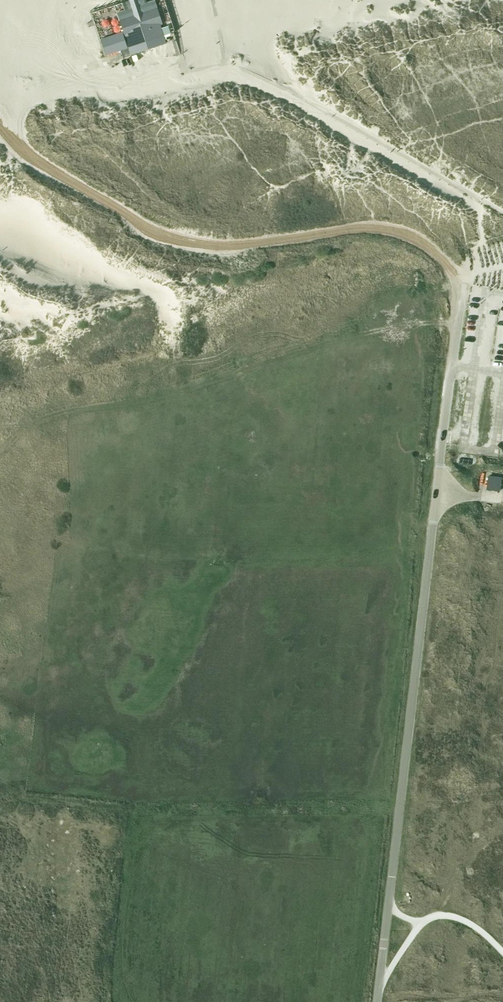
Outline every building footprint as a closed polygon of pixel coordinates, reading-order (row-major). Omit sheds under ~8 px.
[(154,0),(127,0),(114,4),(123,31),(100,39),(105,55),(120,49),(123,57),(165,43),(163,35),(170,33),(168,26),(161,29),(159,24),(162,23),(154,0)] [(486,489),(499,490),(501,477),(487,475),(486,489)]
